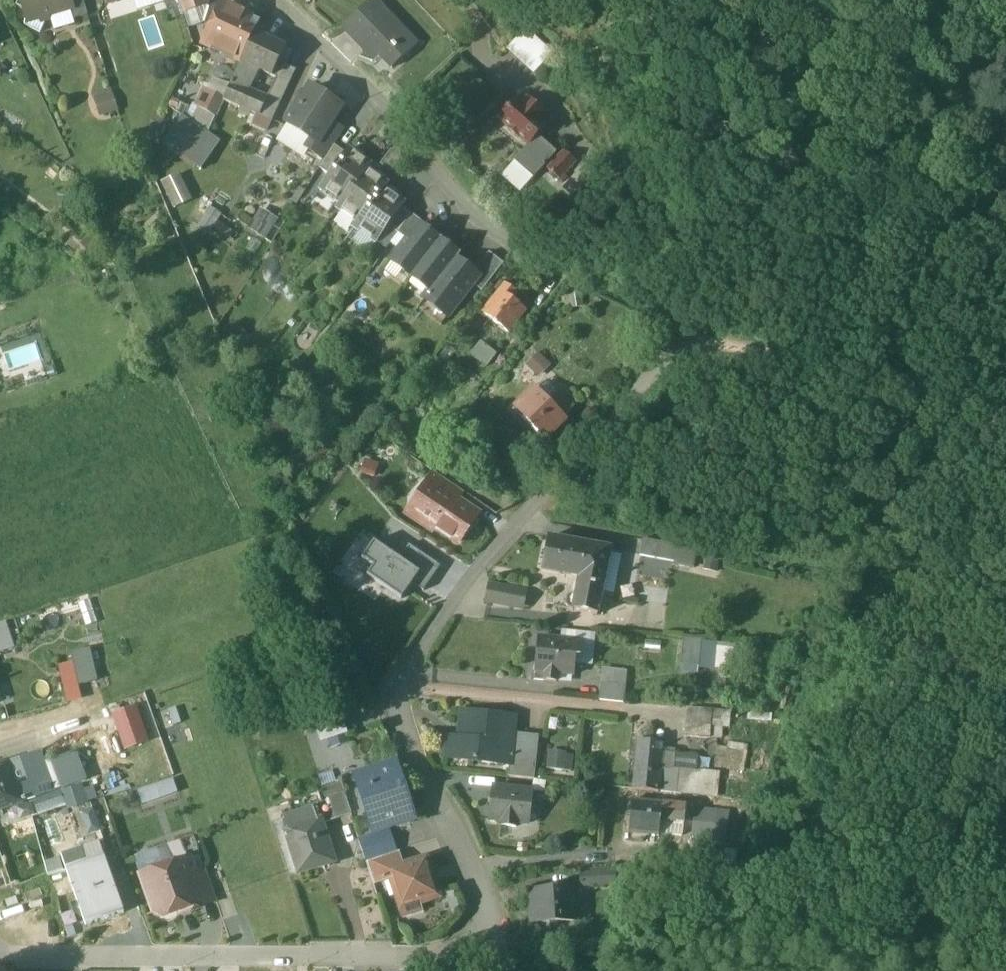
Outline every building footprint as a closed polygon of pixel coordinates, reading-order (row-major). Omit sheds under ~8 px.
[(18,7),(28,13),(46,23),(52,11),(57,9),(62,12),(70,9),(72,9),(69,0),(22,0),(18,7)] [(72,9),(70,9),(74,20),(88,16),(83,0),(69,0),(72,9)] [(206,0),(180,0),(184,12),(208,4),(206,0)] [(261,21),(224,4),(205,45),(222,53),(225,48),(233,51),(235,47),(246,52),(255,34),(261,21)] [(399,28),(395,32),(369,5),(344,29),(370,56),(375,52),(393,71),(418,47),(399,28)] [(46,23),(28,13),(25,26),(40,34),(46,23)] [(528,31),(509,51),(536,75),(554,55),(528,31)] [(285,48),(255,34),(246,52),(241,62),(259,71),(272,77),(279,62),(285,48)] [(259,71),(241,62),(231,84),(249,91),(259,71)] [(268,99),(260,117),(273,122),(296,71),(279,62),(272,77),(277,79),(268,99)] [(249,91),(231,84),(223,102),(260,117),(268,99),(249,91)] [(327,98),(312,88),(310,92),(302,94),(299,98),(300,107),(288,126),(311,141),(317,144),(331,123),(341,107),(337,104),(338,101),(329,95),(327,98)] [(96,98),(102,116),(120,110),(114,92),(96,98)] [(526,101),(522,107),(517,102),(499,123),(528,150),(537,140),(547,129),(542,125),(547,119),(526,101)] [(166,144),(205,168),(223,140),(184,115),(166,144)] [(344,131),(331,123),(317,144),(311,141),(306,149),(325,161),(335,146),(344,131)] [(556,157),(537,140),(514,166),(533,182),(556,157)] [(335,146),(325,161),(320,170),(330,177),(346,154),(335,146)] [(391,151),(380,166),(391,173),(402,159),(400,149),(391,151)] [(330,177),(321,190),(341,205),(342,205),(366,171),(367,171),(370,166),(349,151),(346,154),(330,177)] [(564,155),(548,173),(560,183),(561,183),(564,185),(567,182),(564,179),(576,165),(564,155)] [(366,171),(342,205),(341,205),(338,209),(358,224),(359,224),(383,190),(384,190),(387,186),(367,171),(366,171)] [(173,209),(194,200),(181,173),(161,182),(173,209)] [(384,190),(383,190),(359,224),(358,224),(355,229),(376,244),(402,208),(404,205),(384,190)] [(269,237),(277,215),(260,208),(252,230),(269,237)] [(402,208),(388,228),(398,235),(412,215),(402,208)] [(211,209),(199,228),(208,234),(220,215),(211,209)] [(412,215),(398,235),(408,242),(420,227),(420,228),(423,224),(412,215)] [(408,242),(391,264),(411,280),(440,243),(434,238),(433,231),(426,232),(420,228),(420,227),(408,242)] [(440,243),(411,280),(430,294),(431,295),(456,262),(457,262),(460,258),(453,253),(452,246),(445,247),(440,243)] [(489,254),(474,275),(479,279),(473,287),(482,294),(504,266),(489,254)] [(456,262),(431,295),(430,294),(418,310),(441,328),(473,287),(479,279),(474,275),(457,262),(456,262)] [(519,296),(505,285),(482,314),(510,336),(527,313),(514,303),(519,296)] [(539,355),(527,368),(541,380),(553,366),(539,355)] [(550,406),(536,392),(515,413),(545,443),(566,422),(564,420),(572,412),(558,397),(550,406)] [(464,495),(434,475),(427,486),(431,489),(432,488),(458,505),(464,495)] [(458,505),(432,488),(431,489),(414,514),(460,545),(478,518),(458,505)] [(587,547),(548,540),(542,573),(580,580),(581,580),(588,547),(587,547)] [(686,549),(643,542),(641,558),(683,565),(686,549)] [(412,586),(420,575),(400,561),(376,545),(357,573),(401,602),(412,586)] [(611,551),(587,546),(587,547),(588,547),(581,580),(580,580),(576,598),(571,597),(567,600),(565,607),(568,611),(598,617),(611,551)] [(412,586),(424,594),(441,570),(410,547),(400,561),(420,575),(412,586)] [(516,593),(490,588),(487,602),(513,608),(516,593)] [(527,595),(516,593),(513,608),(524,610),(527,595)] [(0,626),(0,654),(13,650),(5,624),(0,626)] [(581,643),(539,639),(535,673),(545,674),(544,682),(557,683),(558,675),(574,677),(575,660),(579,660),(581,643)] [(702,673),(701,639),(682,640),(683,673),(702,673)] [(59,665),(66,699),(80,696),(78,684),(97,680),(89,647),(71,651),(73,662),(59,665)] [(603,669),(602,701),(627,702),(628,669),(603,669)] [(149,741),(137,706),(115,714),(127,749),(149,741)] [(730,714),(687,710),(685,739),(710,741),(711,728),(722,729),(728,729),(730,714)] [(515,719),(462,713),(459,740),(449,739),(446,759),(478,763),(480,744),(493,746),(492,758),(510,760),(511,760),(513,734),(515,719)] [(722,729),(711,728),(710,741),(721,741),(722,729)] [(539,737),(513,734),(511,760),(510,760),(508,778),(535,781),(539,737)] [(655,744),(638,742),(633,791),(659,794),(659,793),(663,754),(654,753),(655,744)] [(664,744),(655,744),(654,753),(663,754),(664,744)] [(42,751),(8,763),(22,804),(56,792),(46,762),(42,751)] [(550,770),(573,770),(574,751),(550,751),(550,770)] [(75,752),(46,762),(56,792),(86,781),(75,752)] [(691,773),(674,771),(675,755),(663,754),(659,793),(682,795),(683,789),(690,789),(691,773)] [(0,766),(0,812),(22,804),(8,763),(0,766)] [(396,767),(366,777),(371,790),(362,793),(374,829),(412,817),(396,767)] [(144,806),(180,794),(175,778),(139,790),(144,806)] [(84,788),(89,800),(98,797),(94,785),(84,788)] [(532,793),(493,789),(490,821),(502,822),(501,827),(517,828),(517,823),(529,825),(532,793)] [(344,794),(329,799),(336,821),(351,816),(344,794)] [(686,808),(632,802),(629,834),(659,837),(659,835),(661,822),(684,825),(686,808)] [(79,811),(81,835),(99,833),(100,842),(101,842),(97,809),(79,811)] [(314,809),(298,814),(302,826),(318,821),(314,809)] [(728,815),(696,812),(693,836),(725,839),(728,815)] [(318,821),(302,826),(298,814),(285,819),(289,830),(286,831),(299,874),(318,868),(317,864),(333,859),(321,820),(318,821)] [(684,825),(661,822),(659,835),(683,837),(684,825)] [(389,829),(358,839),(366,863),(397,853),(389,829)] [(100,843),(82,849),(87,863),(104,856),(100,843)] [(82,849),(62,856),(66,870),(87,863),(82,849)] [(163,866),(159,851),(140,856),(143,871),(163,866)] [(397,853),(366,863),(374,885),(396,878),(393,870),(404,866),(399,852),(397,853)] [(87,863),(66,870),(86,927),(125,913),(104,856),(87,863)] [(404,866),(393,870),(396,878),(405,903),(418,899),(420,904),(440,897),(435,881),(430,883),(426,874),(432,872),(427,858),(404,866)] [(188,861),(142,877),(155,914),(162,919),(172,915),(174,907),(193,900),(186,879),(194,876),(188,861)] [(616,870),(580,872),(580,887),(616,885),(616,870)] [(194,876),(186,879),(193,900),(202,904),(216,899),(207,872),(194,876)] [(575,889),(533,891),(530,895),(531,908),(534,912),(536,911),(537,923),(543,923),(543,926),(550,930),(557,925),(557,922),(576,921),(580,917),(579,907),(576,905),(575,889)]
